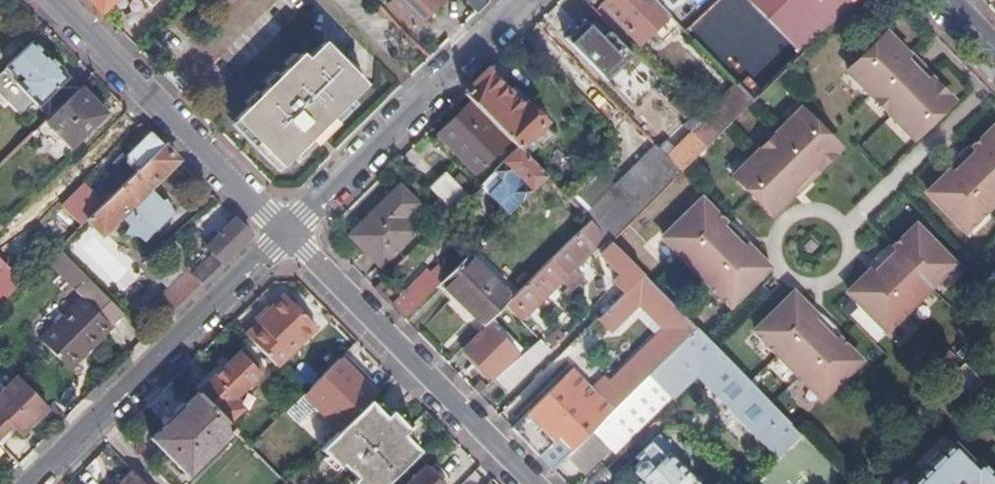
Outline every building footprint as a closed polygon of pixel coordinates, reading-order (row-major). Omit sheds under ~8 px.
[(103,13),(116,0),(90,0),(103,13)] [(390,4),(414,31),(434,12),(441,18),(454,6),(449,0),(394,0),(390,4)] [(466,3),(476,14),(488,2),(486,0),(468,0),(466,3)] [(654,0),(607,0),(602,5),(640,44),(669,15),(654,0)] [(825,31),(795,0),(746,0),(801,55),(825,31)] [(857,0),(795,0),(825,31),(857,0)] [(593,42),(581,54),(615,89),(631,72),(624,64),(634,55),(610,33),(597,46),(593,42)] [(850,71),(917,140),(955,103),(888,35),(850,71)] [(51,116),(80,88),(66,73),(67,72),(49,52),(47,54),(35,41),(9,67),(20,79),(17,82),(51,116)] [(302,55),(236,120),(283,168),(354,98),(349,93),(361,81),(325,44),(308,60),(302,55)] [(511,140),(519,149),(529,137),(539,148),(542,149),(553,138),(552,135),(525,107),(524,109),(511,96),(488,73),(466,95),(472,101),(511,140)] [(707,125),(718,136),(754,101),(738,86),(716,108),(720,112),(707,125)] [(51,116),(46,121),(71,147),(105,114),(80,88),(51,116)] [(524,109),(525,107),(529,104),(516,91),(511,96),(524,109)] [(660,149),(682,172),(718,136),(707,125),(678,96),(671,103),(688,122),(684,126),(691,133),(687,137),(680,130),(668,142),(668,141),(660,149)] [(476,174),(511,140),(472,101),(438,135),(476,174)] [(735,177),(773,214),(841,148),(803,110),(735,177)] [(117,180),(99,198),(105,205),(165,146),(152,132),(126,157),(127,164),(122,169),(120,167),(118,169),(117,168),(111,174),(117,180)] [(969,234),(994,208),(994,133),(970,157),(967,158),(961,164),(960,167),(932,195),(969,234)] [(105,205),(89,220),(104,235),(121,217),(129,226),(126,234),(140,236),(145,242),(176,212),(151,188),(180,160),(165,146),(105,205)] [(592,222),(612,242),(682,172),(660,149),(658,147),(588,217),(592,222)] [(512,202),(518,207),(547,177),(519,149),(494,173),(502,181),(511,173),(524,186),(515,195),(517,197),(512,202)] [(114,164),(117,168),(118,169),(120,167),(122,169),(127,164),(126,157),(124,155),(114,164)] [(454,212),(469,198),(445,173),(430,188),(454,212)] [(62,207),(82,227),(89,220),(105,205),(99,198),(85,183),(62,207)] [(376,223),(357,241),(381,266),(416,232),(404,219),(418,205),(401,188),(371,218),(376,223)] [(730,306),(769,268),(741,240),(740,237),(734,230),(730,229),(703,201),(664,239),(730,306)] [(352,236),(357,241),(376,223),(371,218),(352,236)] [(192,274),(202,285),(219,268),(253,235),(236,219),(220,235),(214,233),(205,242),(207,247),(214,254),(192,274)] [(628,290),(643,274),(612,242),(592,222),(512,299),(508,303),(522,318),(527,314),(529,315),(595,248),(622,275),(616,280),(623,288),(614,296),(617,300),(628,290)] [(66,245),(117,293),(137,272),(85,224),(66,245)] [(850,293),(887,331),(955,265),(918,226),(889,254),(886,255),(879,261),(878,265),(850,293)] [(54,327),(84,357),(126,316),(114,304),(96,287),(59,250),(47,261),(76,291),(75,292),(83,300),(54,327)] [(506,305),(508,303),(512,299),(468,256),(442,282),(485,326),(506,305)] [(18,290),(24,284),(0,259),(0,307),(18,290)] [(158,301),(172,316),(202,285),(192,274),(179,261),(161,280),(169,290),(158,301)] [(404,320),(442,282),(431,271),(393,308),(404,320)] [(594,431),(697,329),(643,274),(628,290),(617,300),(604,314),(617,327),(639,306),(663,330),(611,382),(607,379),(595,390),(574,369),(513,429),(525,441),(541,457),(560,438),(573,451),(594,431)] [(823,399),(861,362),(833,334),(832,330),(826,324),(822,323),(794,294),(756,332),(823,399)] [(263,329),(251,341),(277,367),(316,328),(285,296),(258,323),(263,329)] [(70,371),(84,357),(54,327),(41,340),(70,371)] [(518,355),(491,328),(466,352),(492,380),(518,355)] [(697,373),(780,457),(802,436),(697,329),(594,431),(612,449),(616,453),(697,373)] [(554,348),(558,344),(552,337),(548,342),(554,348)] [(541,342),(495,382),(509,395),(551,352),(541,342)] [(200,392),(198,395),(228,425),(243,409),(235,400),(261,374),(261,373),(264,370),(244,349),(200,392)] [(337,434),(370,401),(375,396),(340,361),(304,395),(302,398),(337,434)] [(3,446),(19,430),(23,433),(49,407),(21,378),(0,399),(0,443),(1,443),(3,446)] [(228,425),(198,395),(194,399),(153,439),(188,477),(234,431),(228,425)] [(355,483),(388,483),(420,452),(404,436),(409,430),(392,413),(386,417),(370,401),(337,434),(321,449),(338,467),(343,463),(357,477),(353,482),(355,483)] [(671,436),(665,429),(660,434),(667,440),(671,436)] [(567,483),(576,483),(612,449),(594,431),(573,451),(554,471),(567,483)] [(649,444),(650,445),(632,462),(635,466),(635,473),(642,479),(639,482),(641,483),(696,483),(698,482),(669,453),(673,448),(667,440),(660,434),(649,444)] [(982,464),(978,468),(956,446),(917,483),(994,483),(994,478),(982,464)] [(436,465),(429,472),(426,469),(411,483),(448,483),(451,480),(436,465)] [(133,471),(120,483),(145,483),(133,471)]
